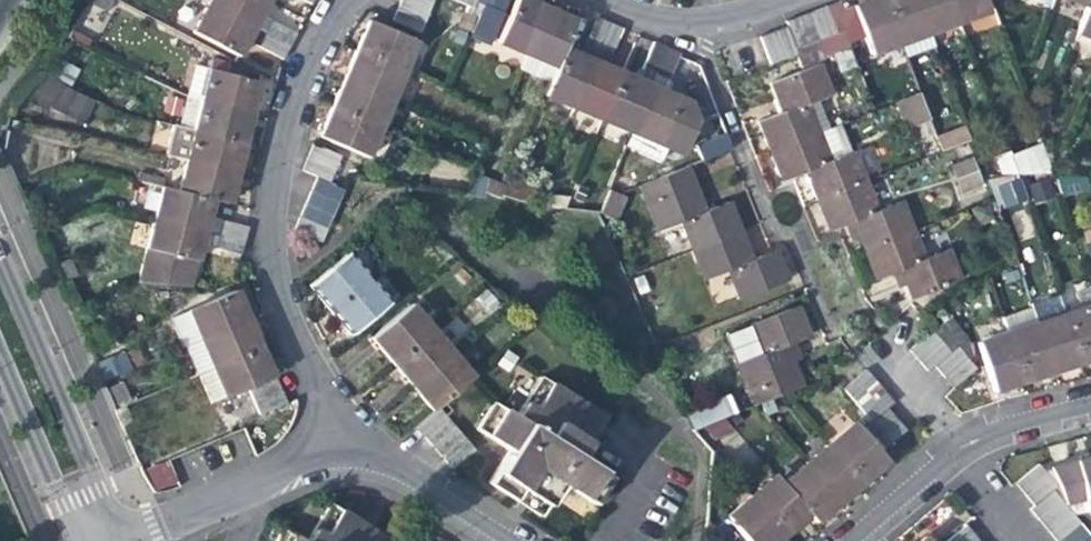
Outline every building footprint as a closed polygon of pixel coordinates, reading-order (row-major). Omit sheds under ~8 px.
[(104,0),(95,0),(91,9),(109,19),(116,6),(104,0)] [(291,52),(296,41),(263,23),(267,15),(272,7),(259,0),(199,0),(197,3),(213,11),(291,52)] [(313,9),(318,0),(296,0),(313,9)] [(405,0),(400,14),(427,26),(433,13),(405,0)] [(405,0),(433,13),(438,0),(405,0)] [(462,9),(466,0),(450,0),(449,2),(462,9)] [(462,9),(475,15),(479,5),(481,0),(466,0),(462,9)] [(479,5),(487,9),(492,11),(497,0),(481,0),(479,5)] [(492,11),(505,17),(513,0),(497,0),(492,11)] [(931,37),(917,0),(887,0),(885,1),(902,48),(931,37)] [(959,26),(949,0),(917,0),(931,37),(959,26)] [(959,26),(989,15),(983,0),(949,0),(959,26)] [(1087,7),(1075,38),(1090,44),(1090,0),(1087,7)] [(874,59),(902,48),(885,1),(869,7),(850,15),(854,29),(846,33),(851,47),(866,41),(874,59)] [(500,47),(529,59),(549,14),(535,8),(519,2),(500,47)] [(845,2),(831,8),(841,35),(846,33),(854,29),(850,15),(845,2)] [(828,40),(841,35),(831,8),(818,12),(828,40)] [(490,50),(505,17),(492,11),(487,9),(473,41),(490,50)] [(285,64),(291,52),(213,11),(199,38),(244,60),(248,52),(251,45),(285,64)] [(820,43),(828,40),(818,12),(805,17),(814,45),(820,43)] [(421,39),(427,26),(400,14),(394,27),(421,39)] [(565,20),(549,14),(529,59),(522,74),(553,87),(566,56),(580,26),(565,20)] [(801,50),(814,45),(805,17),(791,22),(794,29),(801,50)] [(597,25),(585,52),(600,59),(612,31),(597,25)] [(417,46),(372,26),(366,40),(360,53),(405,73),(417,46)] [(794,29),(780,34),(790,63),(800,59),(804,58),(801,50),(794,29)] [(623,36),(612,31),(600,59),(595,68),(575,114),(603,125),(623,80),(613,76),(605,72),(609,64),(611,64),(623,36)] [(826,61),(852,49),(851,47),(846,33),(841,35),(828,40),(820,43),(826,61)] [(777,67),(790,63),(780,34),(767,39),(777,67)] [(800,59),(805,71),(827,63),(826,61),(820,43),(814,45),(801,50),(804,58),(800,59)] [(653,48),(640,74),(655,81),(667,54),(653,48)] [(595,68),(600,59),(585,52),(581,62),(595,68)] [(405,73),(360,53),(354,67),(347,82),(392,102),(405,73)] [(680,59),(667,54),(655,81),(651,92),(631,137),(625,150),(660,166),(666,153),(659,149),(680,104),(671,100),(663,97),(667,85),(669,86),(680,59)] [(576,60),(566,56),(553,87),(546,101),(575,114),(595,68),(581,62),(576,60)] [(828,68),(827,63),(805,71),(807,76),(822,70),(828,68)] [(55,76),(64,83),(73,70),(64,64),(55,76)] [(214,64),(211,76),(228,79),(229,71),(226,70),(227,67),(214,64)] [(833,98),(822,70),(807,76),(776,87),(787,117),(763,126),(769,142),(774,154),(822,135),(810,107),(833,98)] [(651,92),(655,81),(640,74),(635,85),(651,92)] [(260,86),(228,79),(211,76),(205,105),(253,117),(255,105),(260,86)] [(35,104),(48,111),(60,87),(48,80),(35,104)] [(630,83),(623,80),(603,125),(631,137),(651,92),(635,85),(630,83)] [(341,96),(335,111),(379,130),(392,102),(347,82),(341,96)] [(929,122),(920,97),(898,105),(908,131),(929,122)] [(182,132),(245,147),(248,133),(253,117),(205,105),(190,101),(182,132)] [(328,126),(322,139),(367,159),(379,130),(335,111),(328,126)] [(1035,115),(1039,125),(1049,121),(1046,111),(1035,115)] [(936,140),(941,155),(970,143),(965,129),(936,140)] [(726,130),(697,141),(705,160),(733,149),(726,130)] [(241,163),(245,147),(182,132),(179,131),(173,160),(191,165),(238,176),(241,163)] [(809,175),(820,202),(867,184),(856,157),(834,166),(822,135),(774,154),(781,171),(787,184),(809,175)] [(338,170),(344,157),(326,149),(318,146),(311,158),(338,170)] [(1021,149),(1009,154),(1017,175),(1031,174),(1021,149)] [(997,175),(1017,175),(1009,154),(1007,150),(990,156),(997,175)] [(304,171),(321,178),(332,183),(338,170),(311,158),(304,171)] [(950,168),(959,191),(977,184),(968,161),(950,168)] [(238,176),(191,165),(190,168),(183,195),(217,204),(231,207),(234,193),(238,176)] [(688,170),(639,189),(655,233),(683,223),(694,253),(737,236),(727,208),(705,216),(696,192),(688,170)] [(503,199),(505,194),(509,185),(478,172),(469,194),(503,199)] [(348,190),(332,183),(321,178),(314,192),(341,203),(348,190)] [(510,181),(509,185),(505,194),(527,203),(532,191),(510,181)] [(1020,182),(997,189),(1002,204),(1025,197),(1020,182)] [(856,222),(867,251),(913,232),(901,204),(879,213),(867,184),(820,202),(825,217),(831,231),(856,222)] [(336,216),(341,203),(314,192),(309,205),(336,216)] [(183,195),(171,193),(162,223),(208,235),(212,222),(214,215),(217,204),(183,195)] [(547,206),(567,209),(573,195),(553,193),(547,206)] [(603,209),(617,215),(623,198),(611,193),(603,209)] [(330,230),(336,216),(309,205),(303,218),(330,230)] [(324,241),(330,230),(303,218),(297,231),(324,241)] [(223,225),(212,222),(208,235),(219,238),(223,225)] [(152,252),(149,266),(197,278),(201,263),(204,249),(208,235),(162,223),(152,252)] [(251,232),(223,225),(219,238),(226,239),(249,245),(251,232)] [(925,261),(913,232),(867,251),(874,267),(879,279),(902,270),(914,300),(959,281),(947,253),(925,261)] [(204,249),(215,252),(219,238),(208,235),(204,249)] [(748,264),(737,236),(694,253),(703,279),(726,271),(736,300),(782,284),(777,271),(771,255),(748,264)] [(226,239),(219,238),(215,252),(245,260),(249,245),(226,239)] [(326,301),(334,310),(371,279),(352,256),(315,287),(326,301)] [(72,259),(61,264),(71,284),(81,278),(72,259)] [(194,287),(197,278),(149,266),(144,284),(194,287)] [(894,276),(870,282),(873,294),(897,289),(894,276)] [(390,302),(371,279),(334,310),(345,323),(353,334),(390,302)] [(1090,289),(1076,294),(1081,310),(1067,315),(1082,362),(1090,359),(1090,293),(1090,289)] [(241,291),(196,310),(209,339),(254,320),(248,308),(241,291)] [(386,354),(394,363),(433,330),(413,307),(374,338),(386,354)] [(1032,307),(1020,311),(1025,328),(1038,324),(1032,307)] [(192,346),(209,339),(196,310),(180,317),(192,346)] [(1003,316),(1008,333),(1022,380),(1037,376),(1052,371),(1038,324),(1025,328),(1020,311),(1003,316)] [(794,312),(748,330),(758,359),(736,367),(751,409),(797,391),(781,350),(806,341),(800,327),(794,312)] [(1068,366),(1082,362),(1067,315),(1038,324),(1052,371),(1068,366)] [(945,340),(943,340),(944,342),(952,351),(958,347),(969,337),(953,319),(938,332),(945,340)] [(260,334),(254,320),(209,339),(221,368),(266,349),(260,334)] [(408,380),(414,388),(453,355),(433,330),(394,363),(408,380)] [(726,339),(736,367),(758,359),(748,330),(726,339)] [(912,351),(921,362),(944,342),(943,340),(935,331),(912,351)] [(1010,385),(1022,380),(1008,333),(977,343),(993,390),(1010,385)] [(206,374),(221,368),(209,339),(192,346),(204,376),(206,374)] [(952,351),(944,342),(921,362),(930,372),(936,366),(952,351)] [(958,347),(952,351),(936,366),(946,378),(968,358),(958,347)] [(219,402),(251,388),(278,376),(272,362),(266,349),(221,368),(206,374),(219,402)] [(426,402),(435,413),(439,409),(474,380),(453,355),(414,388),(426,402)] [(978,370),(968,358),(946,378),(956,389),(978,370)] [(112,361),(100,366),(107,382),(120,377),(112,361)] [(844,391),(854,402),(875,383),(866,372),(844,391)] [(281,375),(278,376),(251,388),(257,403),(287,389),(281,375)] [(581,454),(604,418),(542,378),(516,418),(496,406),(480,431),(511,450),(490,483),(515,498),(543,515),(564,482),(597,503),(614,475),(581,454)] [(875,383),(854,402),(863,412),(884,394),(875,383)] [(293,404),(287,389),(257,403),(262,418),(293,404)] [(884,394),(863,412),(872,422),(886,410),(893,404),(884,394)] [(689,411),(695,425),(724,412),(718,398),(689,411)] [(416,428),(425,439),(449,420),(439,409),(435,413),(416,428)] [(886,410),(872,422),(864,429),(874,440),(896,422),(886,410)] [(425,439),(434,450),(458,432),(449,420),(425,439)] [(705,430),(713,441),(735,432),(726,422),(705,430)] [(896,422),(874,440),(883,451),(906,432),(896,422)] [(852,428),(831,446),(863,483),(873,474),(884,464),(852,428)] [(434,450),(444,462),(468,443),(458,432),(434,450)] [(477,454),(468,443),(444,462),(453,473),(477,454)] [(831,446),(807,467),(838,504),(851,494),(863,483),(831,446)] [(1086,508),(1088,512),(1090,512),(1090,461),(1088,462),(1087,457),(1083,458),(1079,459),(1080,464),(1053,471),(1068,510),(1085,502),(1086,508)] [(152,473),(160,490),(179,482),(171,465),(152,473)] [(807,467),(783,487),(787,492),(807,517),(814,525),(829,513),(838,504),(807,467)] [(1017,485),(1026,496),(1049,478),(1039,467),(1017,485)] [(787,492),(783,487),(775,478),(752,500),(784,538),(795,528),(807,517),(787,492)] [(1059,489),(1049,478),(1026,496),(1037,508),(1052,496),(1059,489)] [(1038,525),(1061,506),(1052,496),(1037,508),(1029,514),(1038,525)] [(784,538),(752,500),(728,520),(745,540),(780,540),(784,538)] [(1070,517),(1086,508),(1085,502),(1068,510),(1070,517)] [(370,530),(332,505),(310,540),(388,540),(370,530)] [(1048,536),(1070,517),(1061,506),(1038,525),(1048,536)] [(1079,527),(1070,517),(1048,536),(1051,540),(1063,540),(1079,527)] [(1089,539),(1079,527),(1063,540),(1086,540),(1089,539)] [(974,540),(965,529),(951,540),(974,540)] [(279,540),(301,540),(285,531),(279,540)]
